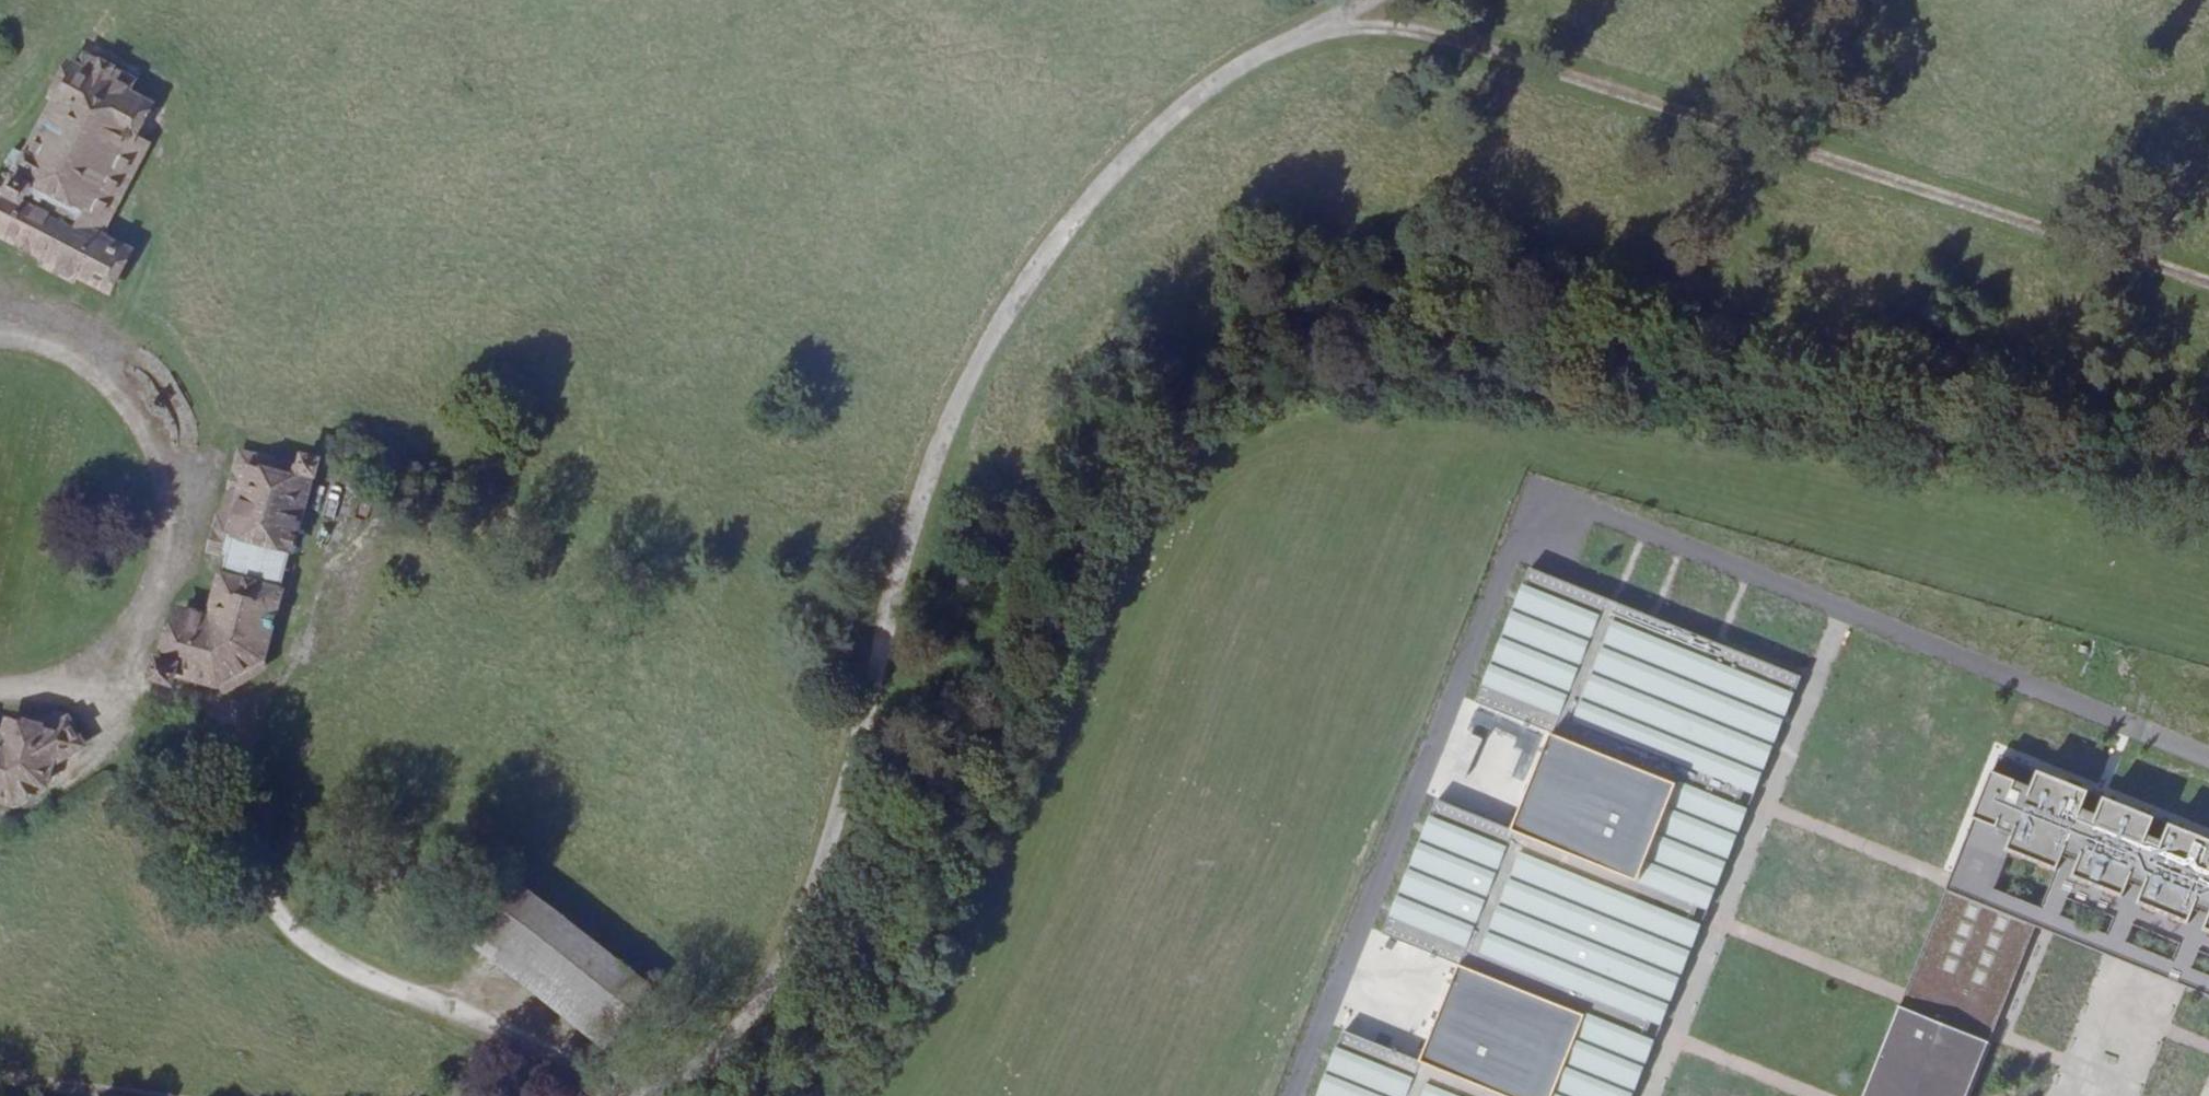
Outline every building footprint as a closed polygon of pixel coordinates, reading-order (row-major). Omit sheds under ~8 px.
[(107,219),(153,126),(157,127),(174,98),(148,84),(151,78),(132,68),(136,61),(119,53),(117,59),(105,53),(101,60),(96,59),(80,93),(84,94),(56,147),(41,140),(10,202),(17,214),(135,276),(151,243),(127,230),(107,219)] [(247,667),(290,643),(337,454),(341,454),(343,446),(329,443),(327,451),(267,438),(251,504),(247,503),(239,537),(255,541),(240,602),(214,596),(202,641),(198,641),(192,642),(188,646),(188,652),(189,655),(193,657),(197,658),(200,657),(202,656),(247,667)] [(1657,1037),(1646,1032),(1653,1016),(1664,1020),(1704,921),(1694,917),(1701,901),(1711,905),(1752,805),(1741,802),(1748,785),(1758,789),(1806,673),(1535,561),(1480,694),(1558,727),(1517,826),(1440,794),(1385,925),(1464,958),(1422,1057),(1346,1025),(1316,1095),(1633,1095),(1657,1037)] [(13,800),(44,782),(49,759),(78,743),(63,721),(41,732),(6,723),(2,736),(0,736),(0,796),(13,800)] [(2004,750),(1957,866),(1998,883),(2015,842),(2062,861),(2046,901),(2065,909),(2073,891),(2119,910),(2112,928),(2131,936),(2138,917),(2185,936),(2178,954),(2197,962),(2205,944),(2208,946),(2208,833),(2004,750)] [(2208,986),(2208,946),(2205,944),(2197,962),(2178,954),(2185,936),(2138,917),(2131,936),(2112,928),(2119,910),(2073,891),(2065,909),(2046,901),(2062,861),(2015,842),(1998,883),(1957,866),(1904,1000),(1943,1016),(1910,1095),(1966,1095),(1997,1019),(1958,1002),(1998,902),(2038,919),(2208,986)] [(644,1016),(683,946),(536,863),(498,932),(644,1016)] [(1997,1019),(2038,919),(1998,902),(1958,1002),(1997,1019)] [(1904,1000),(1865,1095),(1910,1095),(1943,1016),(1904,1000)]
